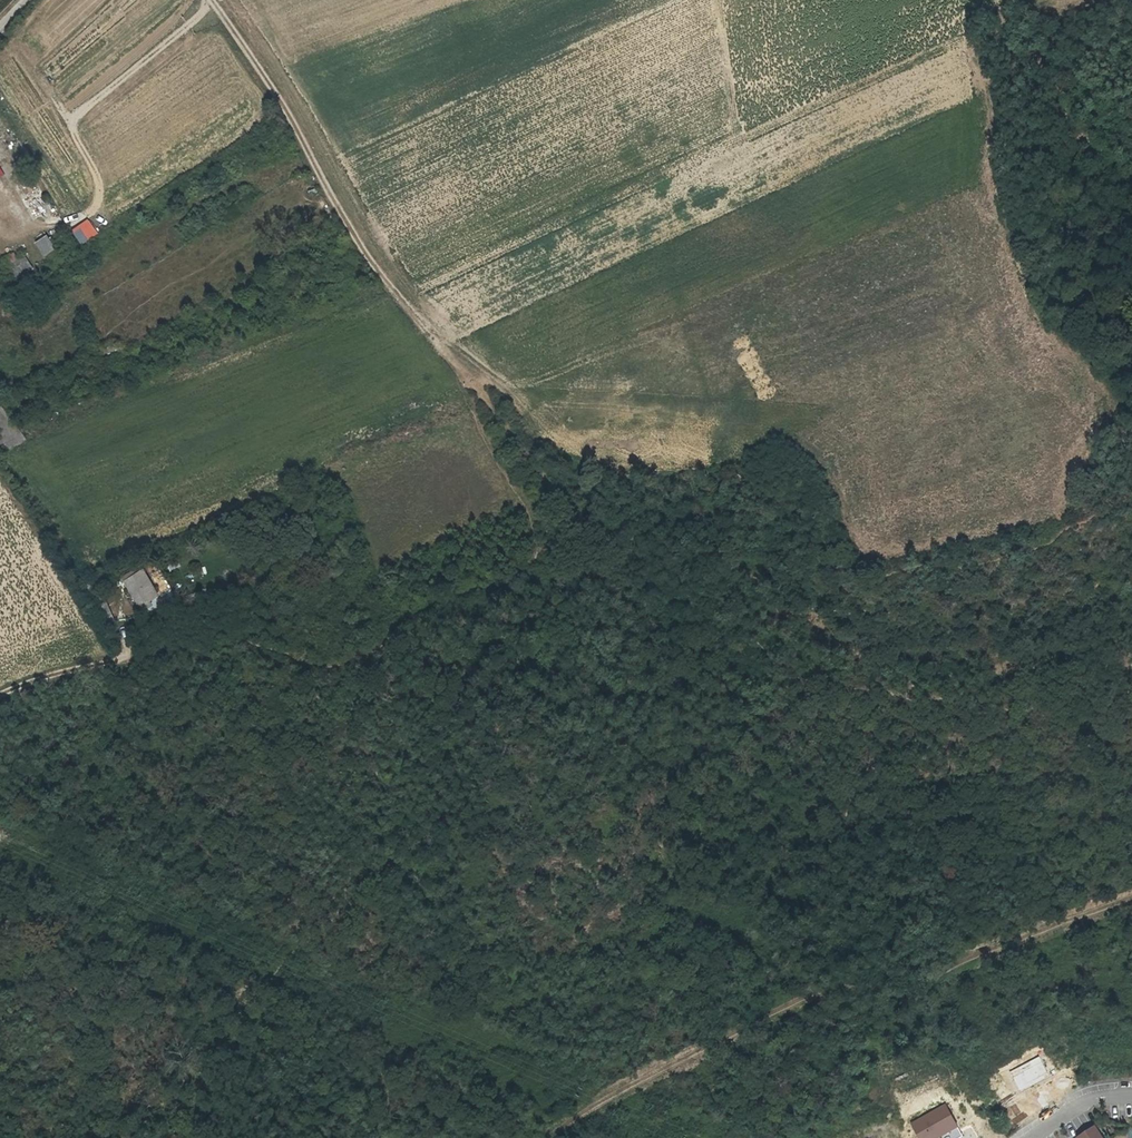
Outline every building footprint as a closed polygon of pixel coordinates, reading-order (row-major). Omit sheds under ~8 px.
[(37,244),(46,260),(59,252),(50,237),(37,244)] [(119,589),(131,583),(147,575),(144,570),(126,579),(125,577),(110,584),(116,596),(122,593),(119,589)] [(147,575),(131,583),(145,612),(155,606),(153,602),(163,597),(151,574),(147,575)] [(918,1137),(940,1137),(959,1127),(945,1103),(910,1123),(918,1137)] [(1081,1137),(1105,1137),(1098,1127),(1081,1137)]
